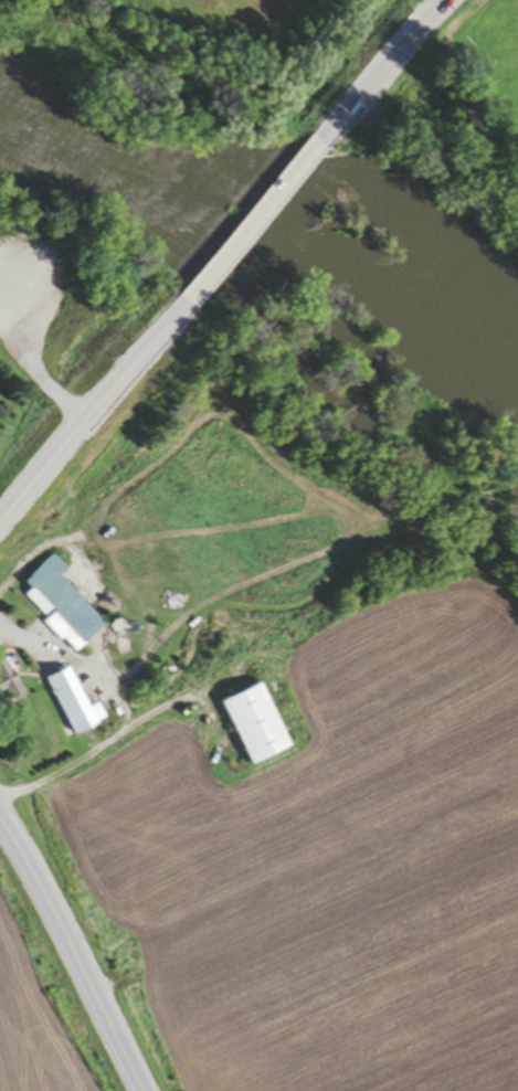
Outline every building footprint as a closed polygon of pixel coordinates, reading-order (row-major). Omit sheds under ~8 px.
[(73,655),(101,630),(69,594),(70,592),(58,579),(66,572),(53,558),(23,585),(30,593),(23,600),(73,655)] [(2,660),(0,661),(0,705),(0,706),(20,695),(2,660)] [(105,722),(97,706),(87,711),(67,669),(45,680),(72,738),(105,722)] [(249,767),(288,750),(260,686),(221,703),(249,767)]
